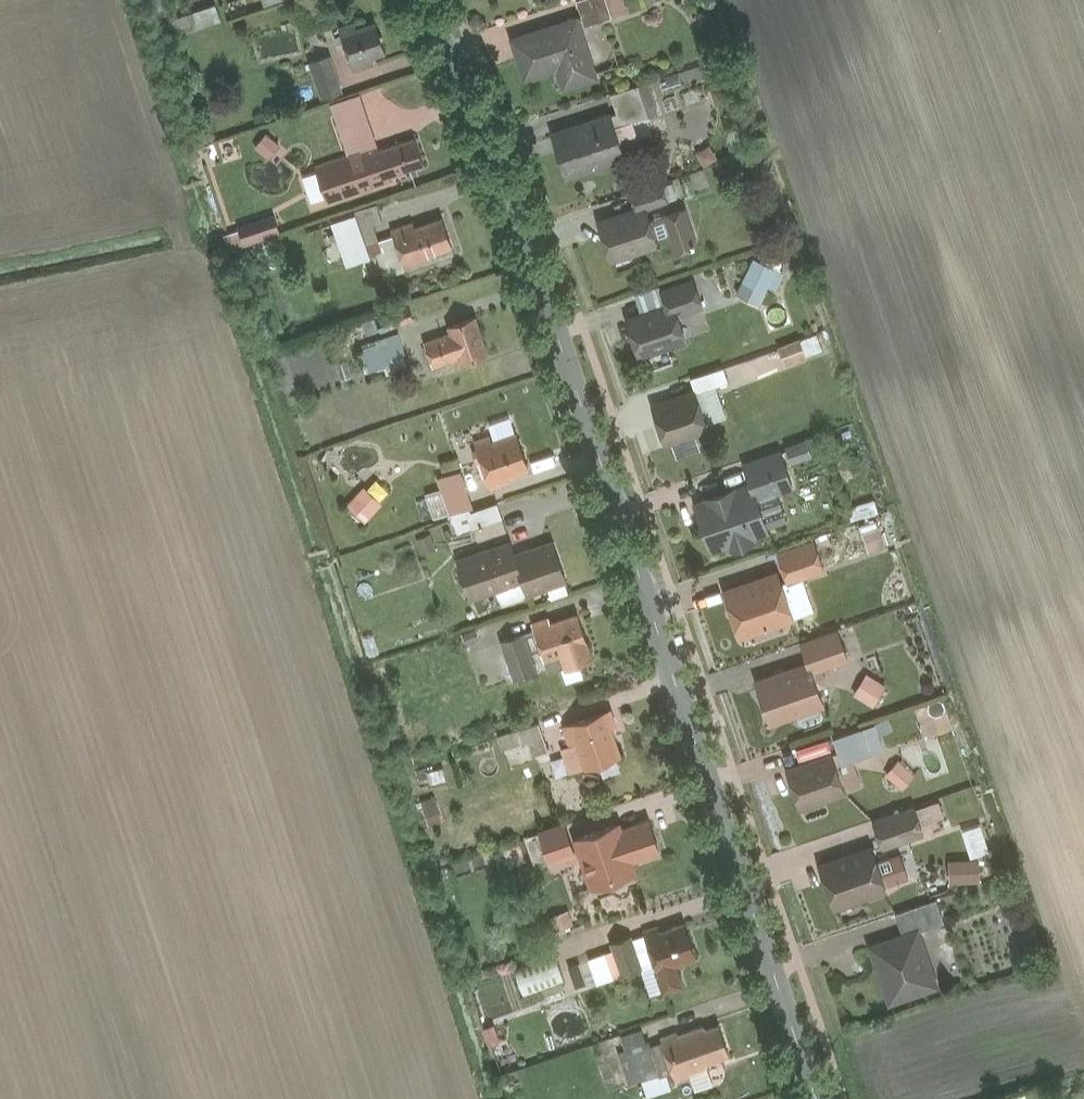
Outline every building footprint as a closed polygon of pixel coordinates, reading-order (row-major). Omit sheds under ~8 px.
[(585,23),(631,10),(628,0),(579,0),(585,23)] [(177,35),(224,18),(217,1),(171,18),(177,35)] [(602,77),(580,12),(510,36),(524,77),(556,67),(564,90),(602,77)] [(356,70),(377,61),(374,55),(388,49),(377,23),(362,29),(360,23),(340,31),(356,70)] [(330,52),(308,61),(324,99),(346,90),(330,52)] [(628,157),(612,108),(551,128),(567,177),(628,157)] [(256,146),(279,165),(291,150),(269,131),(256,146)] [(431,165),(421,134),(318,168),(328,199),(431,165)] [(663,183),(633,192),(638,206),(600,218),(614,260),(662,245),(661,239),(653,217),(650,207),(669,201),(663,183)] [(700,244),(687,206),(653,217),(661,239),(673,235),(678,252),(700,244)] [(238,225),(244,245),(282,233),(275,212),(238,225)] [(416,219),(394,226),(407,268),(433,259),(432,254),(455,246),(446,218),(419,227),(416,219)] [(789,271),(756,256),(740,292),(763,302),(771,285),(781,289),(789,271)] [(705,307),(694,277),(661,289),(667,306),(628,320),(641,357),(687,341),(678,316),(705,307)] [(493,354),(478,313),(447,325),(450,332),(425,341),(434,366),(460,357),(463,365),(493,354)] [(360,344),(367,371),(386,366),(387,371),(409,365),(401,334),(360,344)] [(710,428),(697,391),(654,406),(668,443),(710,428)] [(476,440),(492,487),(513,480),(511,475),(531,468),(514,417),(489,426),(492,434),(476,440)] [(788,443),(793,460),(814,453),(809,436),(788,443)] [(799,489),(784,445),(741,460),(748,480),(694,499),(711,550),(772,530),(769,521),(785,516),(779,496),(799,489)] [(463,467),(438,475),(457,531),(505,516),(499,500),(477,508),(463,467)] [(376,476),(348,504),(365,521),(393,493),(376,476)] [(850,503),(853,517),(880,510),(877,497),(850,503)] [(870,550),(888,545),(879,517),(861,522),(870,550)] [(569,580),(554,539),(518,552),(514,540),(460,560),(474,599),(522,582),(527,595),(569,580)] [(796,619),(778,568),(723,587),(741,638),(796,619)] [(552,614),(534,620),(547,660),(562,655),(566,666),(583,660),(579,648),(592,644),(582,612),(554,621),(552,614)] [(807,660),(758,676),(773,721),(825,704),(813,669),(851,656),(841,627),(800,640),(807,660)] [(501,638),(514,679),(541,670),(528,630),(501,638)] [(875,704),(888,682),(868,670),(855,692),(875,704)] [(613,707),(565,723),(571,742),(562,745),(571,773),(623,756),(614,728),(619,726),(613,707)] [(509,760),(548,746),(540,721),(500,734),(509,760)] [(849,791),(834,750),(784,768),(799,810),(849,791)] [(902,757),(886,772),(902,788),(917,773),(902,757)] [(437,795),(422,800),(430,824),(446,819),(437,795)] [(923,822),(947,814),(941,795),(873,818),(882,846),(926,831),(923,822)] [(624,816),(573,835),(592,887),(640,869),(636,859),(664,849),(652,815),(627,824),(624,816)] [(972,855),(991,850),(983,821),(964,827),(972,855)] [(890,888),(874,843),(818,863),(834,908),(890,888)] [(950,857),(951,880),(982,878),(981,856),(950,857)] [(559,928),(576,921),(570,908),(554,915),(559,928)] [(685,917),(646,931),(666,990),(685,983),(678,963),(698,956),(685,917)] [(941,985),(919,922),(867,940),(889,1003),(941,985)] [(524,993),(567,981),(558,952),(516,963),(524,993)] [(490,1015),(513,1007),(504,982),(481,991),(490,1015)] [(679,1027),(663,1033),(679,1078),(711,1067),(709,1060),(731,1052),(721,1022),(705,1028),(704,1023),(681,1031),(679,1027)] [(618,1050),(629,1083),(662,1072),(646,1024),(620,1033),(625,1047),(618,1050)]
